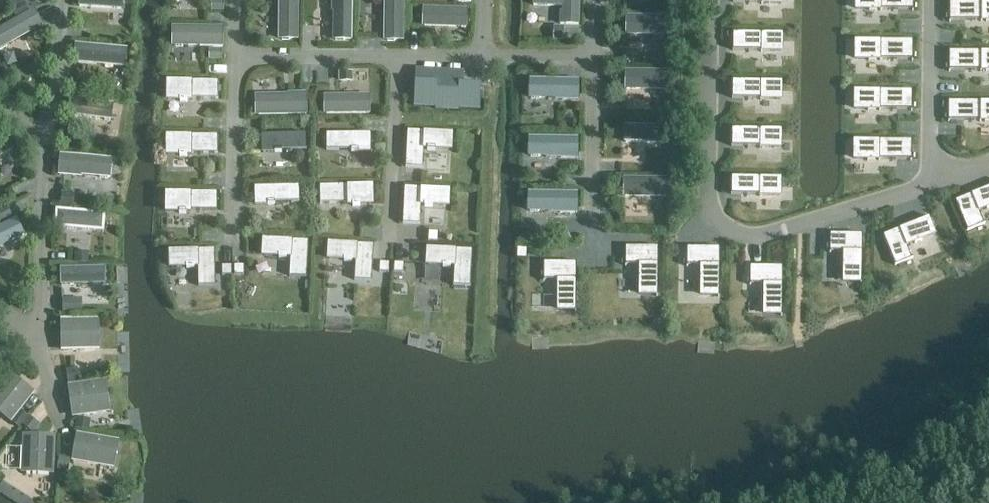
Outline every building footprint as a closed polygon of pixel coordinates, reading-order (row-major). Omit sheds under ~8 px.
[(77,4),(123,8),(124,0),(78,0),(77,4)] [(211,10),(223,10),(223,0),(211,0),(211,10)] [(280,39),(299,39),(299,0),(280,0),(280,39)] [(334,38),(353,38),(353,0),(334,0),(334,38)] [(384,40),(403,40),(403,0),(384,0),(384,40)] [(578,24),(579,0),(533,0),(533,5),(563,6),(563,11),(560,11),(560,24),(578,24)] [(857,8),(915,9),(915,0),(857,0),(857,8)] [(951,18),(988,19),(988,0),(952,0),(951,18)] [(25,4),(12,11),(16,18),(29,11),(25,4)] [(424,26),(468,28),(469,9),(425,7),(424,26)] [(0,30),(0,51),(43,24),(34,9),(0,30)] [(625,15),(624,35),(673,36),(674,16),(625,15)] [(171,46),(224,47),(224,25),(172,24),(171,46)] [(564,26),(553,26),(553,40),(564,40),(564,26)] [(784,33),(736,32),(736,49),(784,50),(784,33)] [(914,42),(856,41),(856,60),(913,61),(914,42)] [(76,45),(74,61),(127,65),(128,49),(76,45)] [(221,49),(209,49),(209,59),(221,59),(221,49)] [(952,51),(951,70),(988,71),(988,52),(952,51)] [(674,53),(662,53),(662,68),(674,68),(674,53)] [(434,69),(434,70),(433,82),(415,81),(414,105),(435,106),(435,108),(460,109),(460,107),(480,108),(481,85),(463,84),(464,71),(434,69)] [(626,71),(625,91),(674,92),(675,72),(626,71)] [(353,72),(339,72),(339,81),(353,81),(353,72)] [(167,98),(218,98),(217,79),(167,80),(167,98)] [(530,79),(530,99),(579,101),(579,80),(530,79)] [(783,83),(735,82),(734,99),(783,100),(783,83)] [(72,83),(72,92),(71,94),(88,95),(88,94),(89,84),(72,83)] [(913,90),(855,89),(855,108),(913,109),(913,90)] [(256,115),(307,114),(307,94),(255,95),(256,115)] [(325,113),(369,114),(369,95),(326,94),(325,113)] [(70,99),(69,116),(114,120),(116,104),(70,99)] [(951,99),(951,118),(988,119),(988,100),(951,99)] [(625,123),(624,144),(673,145),(674,124),(625,123)] [(782,129),(734,128),(733,145),(782,146),(782,129)] [(407,130),(405,166),(423,167),(423,149),(426,149),(426,150),(435,151),(435,149),(452,150),(453,132),(407,130)] [(265,151),(308,152),(309,133),(266,132),(265,151)] [(0,137),(0,158),(15,149),(6,133),(0,137)] [(328,152),(371,153),(371,134),(328,133),(328,152)] [(168,153),(219,153),(218,134),(168,135),(168,153)] [(528,137),(528,157),(577,159),(577,138),(528,137)] [(66,139),(65,145),(65,151),(80,153),(80,147),(81,140),(66,139)] [(915,140),(857,139),(856,158),(914,159),(915,140)] [(59,155),(58,172),(110,177),(112,160),(59,155)] [(782,177),(734,176),(733,193),(782,194),(782,177)] [(623,177),(622,198),(671,199),(672,179),(623,177)] [(321,205),(364,206),(365,187),(322,186),(321,205)] [(404,186),(403,222),(420,223),(421,205),(423,205),(423,206),(432,206),(432,205),(449,206),(450,188),(404,186)] [(258,206),(301,207),(302,188),(259,187),(258,206)] [(968,230),(983,225),(979,212),(988,208),(988,189),(956,202),(968,230)] [(167,211),(218,210),(217,191),(167,192),(167,211)] [(529,191),(528,212),(577,213),(578,193),(529,191)] [(73,193),(61,192),(61,206),(73,207),(73,193)] [(8,207),(0,211),(0,222),(12,216),(8,207)] [(59,209),(57,226),(103,231),(105,214),(59,209)] [(0,225),(0,245),(27,233),(20,216),(0,225)] [(885,235),(897,263),(912,259),(905,246),(937,234),(932,217),(885,235)] [(564,230),(556,235),(563,245),(571,240),(564,230)] [(437,241),(437,233),(428,232),(428,241),(437,241)] [(832,233),(831,249),(846,249),(846,282),(863,283),(864,234),(832,233)] [(289,275),(307,276),(308,241),(262,238),(262,256),(278,257),(278,258),(287,259),(287,257),(290,257),(289,275)] [(354,279),(372,280),(374,244),(328,242),(327,259),(344,260),(344,262),(353,262),(353,261),(355,261),(354,279)] [(628,246),(627,262),(642,262),(642,295),(659,296),(660,247),(628,246)] [(453,284),(470,285),(472,250),(426,247),(425,265),(442,266),(442,267),(451,268),(451,266),(454,266),(453,284)] [(688,247),(687,263),(702,263),(701,296),(719,297),(720,248),(688,247)] [(198,285),(215,285),(215,249),(169,250),(169,267),(186,267),(186,269),(195,269),(195,267),(198,267),(198,285)] [(517,249),(517,258),(527,258),(527,249),(517,249)] [(89,262),(88,251),(74,251),(74,262),(89,262)] [(380,262),(379,271),(389,272),(389,262),(380,262)] [(394,263),(394,272),(402,272),(403,264),(394,263)] [(544,264),(544,280),(559,280),(558,313),(576,313),(576,264),(544,264)] [(222,265),(222,275),(232,275),(232,265),(222,265)] [(234,265),(234,275),(244,275),(244,265),(234,265)] [(751,265),(750,281),(765,281),(765,314),(782,315),(783,266),(751,265)] [(60,268),(61,284),(107,283),(106,267),(60,268)] [(62,312),(74,312),(74,298),(62,298),(62,312)] [(64,351),(99,350),(98,321),(63,322),(64,351)] [(79,381),(77,367),(66,369),(68,383),(79,381)] [(10,376),(0,389),(0,413),(11,421),(33,394),(10,376)] [(105,381),(69,386),(74,416),(109,411),(105,381)] [(21,411),(12,422),(19,427),(28,416),(21,411)] [(22,424),(22,425),(33,433),(39,424),(29,416),(22,424)] [(90,419),(76,417),(75,428),(89,430),(90,419)] [(115,466),(118,441),(77,435),(73,460),(115,466)] [(24,436),(23,471),(52,472),(54,437),(24,436)] [(57,470),(68,472),(71,458),(59,456),(57,470)]
